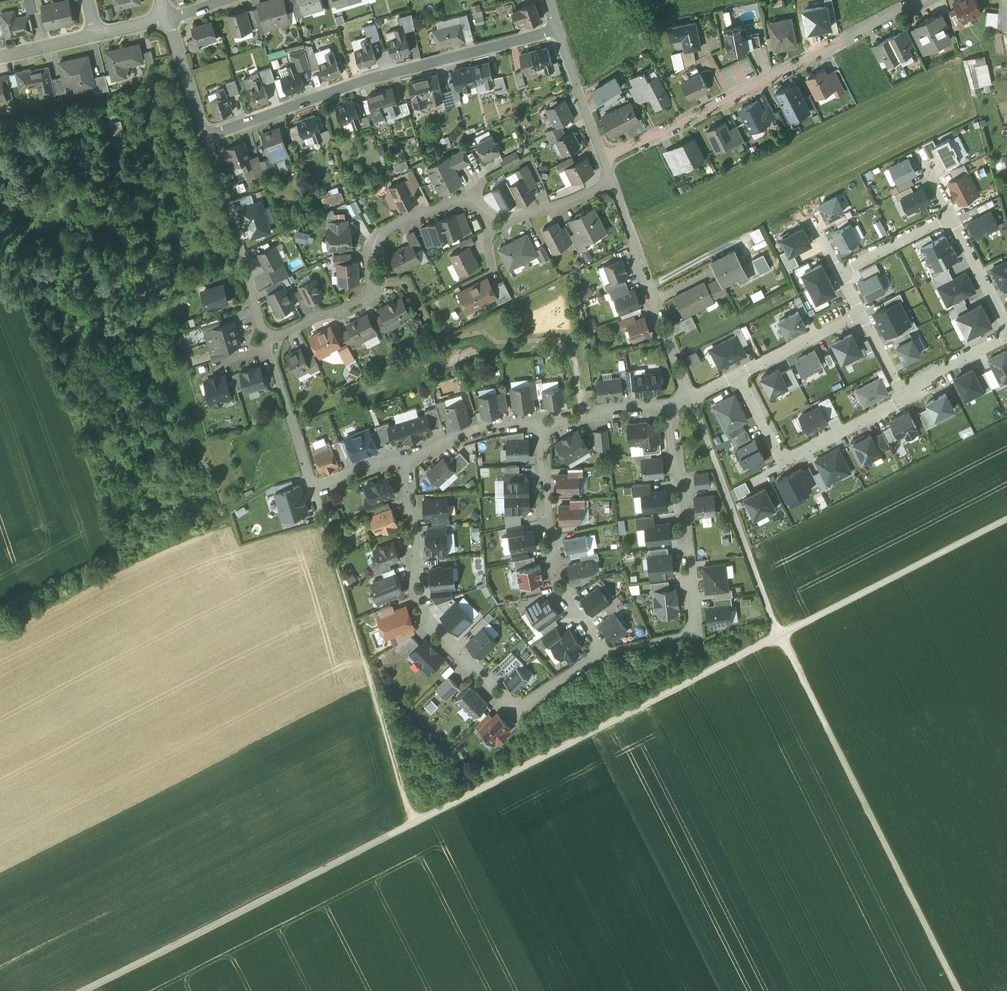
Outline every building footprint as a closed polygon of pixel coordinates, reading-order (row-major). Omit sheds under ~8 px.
[(29,13),(37,11),(34,0),(26,0),(29,13)] [(37,11),(37,12),(44,11),(43,7),(44,6),(42,0),(34,0),(37,11)] [(44,6),(43,7),(44,11),(47,28),(74,22),(69,0),(44,6)] [(116,10),(141,4),(140,0),(114,0),(116,10)] [(269,3),(268,1),(258,4),(259,9),(265,26),(266,26),(280,22),(280,25),(290,22),(284,0),(277,0),(269,3)] [(295,18),(305,15),(304,12),(300,0),(290,0),(295,18)] [(304,12),(314,9),(313,8),(322,5),(323,6),(322,0),(300,0),(304,12)] [(826,4),(829,4),(831,12),(836,11),(834,0),(825,0),(826,4)] [(954,3),(957,9),(963,22),(982,13),(975,0),(961,0),(954,3)] [(535,2),(521,7),(523,13),(527,23),(541,18),(535,2)] [(805,9),(810,32),(834,27),(831,12),(829,4),(826,4),(805,9)] [(521,7),(513,10),(515,16),(523,13),(521,7)] [(105,8),(106,19),(114,18),(114,8),(105,8)] [(245,9),(239,11),(239,13),(228,16),(234,35),(251,30),(246,13),(245,9)] [(265,26),(259,9),(254,10),(259,27),(261,34),(268,32),(266,26),(265,26)] [(482,9),(474,12),(477,23),(485,21),(482,9)] [(957,9),(949,13),(954,31),(962,29),(959,24),(963,22),(957,9)] [(254,10),(246,13),(251,30),(259,27),(254,10)] [(12,12),(2,14),(7,38),(33,31),(29,15),(13,19),(12,12)] [(467,13),(458,16),(460,22),(462,29),(471,27),(467,13)] [(523,13),(515,16),(519,26),(527,23),(523,13)] [(411,14),(399,18),(402,28),(404,32),(415,29),(411,14)] [(936,17),(918,26),(918,27),(913,29),(925,53),(951,40),(944,27),(947,25),(942,15),(937,18),(936,17)] [(791,18),(775,22),(776,29),(771,30),(773,37),(775,49),(776,50),(797,46),(791,18)] [(460,22),(433,30),(438,47),(465,40),(462,29),(460,22)] [(211,23),(192,28),(195,39),(197,44),(198,43),(206,41),(207,43),(216,40),(211,23)] [(375,23),(364,27),(366,34),(370,32),(373,41),(380,39),(375,23)] [(696,23),(668,29),(670,39),(682,36),(686,52),(694,50),(701,48),(696,23)] [(742,27),(724,30),(729,53),(730,56),(738,55),(737,52),(748,50),(748,49),(746,36),(743,37),(742,27)] [(402,28),(395,30),(397,37),(405,35),(404,32),(402,28)] [(914,45),(907,31),(901,34),(908,48),(914,45)] [(901,33),(889,39),(900,60),(911,54),(908,48),(901,34),(901,33)] [(760,34),(746,36),(748,49),(762,47),(760,34)] [(397,37),(389,40),(394,56),(410,51),(405,35),(397,37)] [(773,37),(767,38),(769,50),(775,49),(773,37)] [(195,39),(187,42),(190,53),(200,50),(198,43),(197,44),(195,39)] [(368,39),(361,41),(364,48),(371,46),(368,39)] [(889,39),(878,45),(878,46),(885,59),(888,66),(900,60),(889,39)] [(139,45),(107,52),(113,80),(123,78),(121,67),(143,62),(139,45)] [(364,48),(355,51),(360,67),(376,62),(371,45),(371,46),(364,48)] [(878,46),(872,49),(879,62),(885,59),(878,46)] [(547,47),(531,51),(535,68),(544,66),(551,64),(552,64),(552,63),(547,47)] [(305,50),(290,53),(294,65),(295,64),(298,71),(301,70),(300,69),(310,67),(307,56),(305,50)] [(686,52),(681,53),(685,68),(697,62),(694,50),(686,52)] [(332,51),(325,54),(327,60),(334,58),(332,51)] [(531,51),(519,54),(524,71),(535,68),(531,51)] [(152,52),(144,53),(148,70),(155,65),(152,52)] [(316,53),(307,56),(310,67),(312,72),(321,69),(319,64),(320,63),(316,53)] [(685,68),(681,53),(672,54),(676,73),(685,68)] [(970,89),(991,84),(984,56),(963,61),(970,89)] [(89,57),(60,63),(63,77),(65,86),(66,86),(76,84),(75,82),(82,80),(85,90),(95,88),(96,87),(94,79),(89,57)] [(320,63),(319,64),(321,69),(325,80),(341,74),(339,68),(337,63),(335,58),(334,58),(327,60),(320,63)] [(558,61),(552,63),(552,64),(551,64),(553,71),(554,75),(561,74),(558,61)] [(490,62),(472,66),(476,83),(485,81),(492,79),(493,79),(493,78),(490,62)] [(294,65),(288,67),(290,74),(298,71),(295,64),(294,65)] [(551,64),(544,66),(546,73),(553,71),(551,64)] [(472,66),(453,71),(456,82),(458,89),(464,88),(465,89),(470,88),(470,86),(477,84),(476,83),(472,66)] [(49,67),(30,72),(30,70),(16,73),(17,74),(19,86),(21,91),(38,87),(41,98),(55,95),(52,80),(49,67)] [(288,67),(279,70),(282,77),(290,74),(288,67)] [(271,68),(258,73),(260,78),(262,85),(263,85),(275,81),(271,68)] [(696,69),(683,75),(686,81),(699,75),(696,69)] [(823,70),(807,79),(817,97),(824,93),(832,89),(833,89),(826,76),(823,70)] [(282,77),(281,77),(288,94),(304,88),(298,71),(290,74),(282,77)] [(521,71),(515,73),(518,84),(524,82),(521,71)] [(649,80),(645,71),(643,72),(642,72),(641,72),(641,73),(631,78),(636,87),(641,97),(649,93),(657,108),(670,101),(657,76),(649,80)] [(844,92),(833,72),(826,76),(833,89),(832,89),(836,96),(844,92)] [(17,74),(7,76),(10,88),(19,86),(17,74)] [(686,81),(682,83),(690,99),(708,90),(700,74),(699,75),(686,81)] [(437,75),(409,82),(415,107),(427,104),(436,101),(443,100),(443,99),(442,94),(442,93),(437,75)] [(7,76),(2,78),(5,90),(10,88),(7,76)] [(106,76),(94,79),(96,87),(95,88),(97,94),(109,91),(106,76)] [(503,76),(493,78),(493,79),(492,79),(494,86),(495,93),(506,90),(503,76)] [(592,91),(599,101),(602,99),(618,89),(622,87),(616,76),(592,91)] [(63,77),(57,79),(61,94),(67,92),(66,86),(65,86),(63,77)] [(260,78),(253,80),(252,77),(243,80),(253,107),(269,101),(263,85),(262,85),(260,78)] [(61,94),(57,79),(52,80),(55,95),(61,94)] [(492,79),(485,81),(487,88),(494,86),(492,79)] [(235,80),(226,83),(230,95),(239,93),(235,80)] [(458,89),(456,82),(450,84),(452,91),(455,100),(461,98),(458,89)] [(788,86),(776,92),(784,108),(790,120),(810,110),(809,110),(804,99),(797,86),(790,89),(788,86)] [(641,97),(636,87),(630,90),(636,100),(641,97)] [(392,88),(367,97),(377,125),(386,122),(384,118),(400,112),(397,105),(398,105),(397,101),(400,100),(397,91),(393,92),(392,88)] [(223,89),(216,92),(219,98),(226,96),(223,89)] [(622,95),(618,89),(602,99),(606,105),(622,95)] [(832,89),(824,93),(828,100),(836,96),(832,89)] [(452,91),(442,93),(442,94),(443,99),(443,100),(445,109),(457,106),(455,100),(452,91)] [(219,98),(210,102),(216,118),(232,112),(226,96),(219,98)] [(815,107),(809,96),(804,99),(809,110),(815,107)] [(564,100),(558,104),(557,101),(552,104),(553,106),(547,109),(555,126),(556,127),(560,125),(573,118),(564,100)] [(758,101),(740,110),(751,132),(759,127),(760,129),(763,130),(766,129),(767,126),(766,124),(769,123),(762,108),(758,101)] [(352,103),(336,109),(342,124),(351,121),(358,119),(358,118),(352,103)] [(630,103),(604,117),(613,135),(640,121),(639,120),(633,109),(630,103)] [(769,104),(762,108),(769,123),(777,119),(774,113),(769,104)] [(644,117),(638,106),(633,109),(639,120),(644,117)] [(784,108),(774,113),(777,119),(781,126),(790,120),(784,108)] [(315,116),(298,122),(299,125),(304,138),(312,135),(320,132),(321,132),(319,128),(316,119),(315,116)] [(367,117),(362,119),(365,129),(371,127),(367,117)] [(358,119),(351,121),(354,128),(361,126),(358,119)] [(122,122),(110,126),(114,136),(125,133),(122,122)] [(725,123),(707,132),(717,152),(734,143),(735,143),(730,131),(725,123)] [(299,125),(289,129),(294,145),(305,141),(304,138),(299,125)] [(555,126),(546,131),(549,137),(563,130),(560,125),(556,127),(555,126)] [(745,142),(738,127),(730,131),(735,143),(734,143),(736,147),(745,142)] [(279,128),(262,134),(271,159),(288,153),(279,128)] [(563,130),(549,137),(551,142),(556,140),(565,135),(563,130)] [(565,135),(556,140),(563,154),(580,145),(572,131),(565,135)] [(320,132),(312,135),(315,141),(315,142),(323,140),(320,132)] [(312,135),(304,138),(305,141),(307,144),(315,141),(312,135)] [(492,137),(477,144),(485,159),(500,152),(498,149),(500,148),(497,142),(495,143),(492,137)] [(936,144),(941,155),(947,167),(961,160),(949,138),(936,144)] [(693,139),(674,149),(675,151),(682,165),(690,161),(690,162),(692,161),(694,164),(704,159),(693,139)] [(922,145),(930,161),(941,155),(936,144),(933,139),(922,145)] [(244,143),(227,149),(232,161),(234,166),(242,163),(250,160),(244,143)] [(464,149),(449,157),(456,170),(471,162),(464,149)] [(228,150),(223,152),(221,155),(223,161),(226,162),(232,161),(228,150)] [(504,166),(521,158),(517,151),(501,158),(504,166)] [(675,151),(667,154),(674,169),(682,165),(675,151)] [(288,153),(271,159),(272,162),(273,162),(289,156),(288,153)] [(258,157),(250,160),(255,177),(264,174),(260,163),(258,157),(259,157),(258,157)] [(449,157),(427,168),(440,193),(462,182),(456,170),(449,157)] [(572,157),(556,165),(560,173),(561,172),(567,169),(567,168),(576,164),(572,157)] [(576,164),(567,168),(567,169),(574,182),(593,172),(586,158),(576,164)] [(271,159),(260,163),(264,174),(276,170),(273,162),(272,162),(271,159)] [(898,182),(915,173),(908,159),(890,168),(898,182)] [(250,160),(242,163),(248,179),(255,177),(250,160)] [(999,171),(1006,169),(1006,164),(1006,162),(997,164),(999,171)] [(527,165),(517,170),(522,179),(525,177),(530,186),(536,183),(527,165)] [(965,165),(951,172),(954,178),(966,172),(968,171),(965,165)] [(412,169),(403,174),(406,179),(406,178),(410,186),(419,181),(412,169)] [(567,169),(561,172),(567,185),(567,186),(574,182),(567,169)] [(978,195),(966,172),(954,178),(947,181),(959,204),(978,195)] [(522,179),(510,185),(518,200),(520,203),(535,196),(530,186),(525,177),(522,179)] [(406,179),(389,187),(400,209),(417,200),(410,186),(406,178),(406,179)] [(912,179),(896,187),(899,192),(911,186),(914,185),(912,179)] [(503,207),(518,200),(510,185),(507,180),(493,187),(503,207)] [(914,191),(911,186),(899,192),(895,194),(898,199),(901,198),(914,191)] [(914,191),(901,198),(908,214),(931,202),(923,187),(914,191)] [(322,191),(324,205),(344,202),(341,188),(322,191)] [(241,198),(243,207),(254,204),(251,195),(241,198)] [(836,197),(820,205),(827,220),(844,211),(836,197)] [(357,200),(348,204),(353,214),(362,210),(357,200)] [(977,208),(979,212),(995,204),(993,200),(977,208)] [(246,230),(249,239),(271,232),(262,201),(254,204),(243,207),(237,209),(243,231),(246,230)] [(594,208),(585,213),(582,212),(580,213),(579,216),(570,221),(576,233),(581,242),(598,233),(605,229),(594,208)] [(327,210),(328,221),(346,218),(346,212),(335,213),(335,209),(327,210)] [(850,211),(834,219),(837,224),(847,218),(853,216),(850,211)] [(991,212),(968,223),(976,238),(999,226),(991,212)] [(456,214),(442,220),(449,238),(463,233),(457,216),(456,214)] [(470,230),(464,214),(457,216),(463,233),(470,230)] [(839,229),(850,224),(847,218),(837,224),(839,229)] [(347,220),(329,222),(330,230),(348,228),(347,220)] [(442,220),(426,226),(427,227),(433,244),(449,238),(442,220)] [(882,220),(874,223),(881,236),(888,233),(882,220)] [(557,223),(542,230),(551,246),(556,244),(559,249),(568,244),(560,230),(557,223)] [(833,232),(842,250),(859,242),(850,224),(839,229),(833,232)] [(427,227),(420,230),(426,247),(433,244),(427,227)] [(570,236),(566,227),(560,230),(568,244),(573,241),(570,236)] [(330,230),(327,230),(328,242),(332,241),(333,249),(352,247),(351,238),(350,238),(349,229),(350,229),(350,228),(348,228),(330,230)] [(750,232),(756,244),(765,239),(759,228),(750,232)] [(789,231),(781,235),(783,238),(781,239),(787,250),(789,255),(793,253),(811,244),(803,228),(790,234),(789,231)] [(297,231),(296,241),(308,243),(309,232),(297,231)] [(414,231),(406,235),(411,244),(412,244),(415,250),(422,246),(414,231)] [(583,241),(581,242),(576,233),(570,236),(573,241),(579,252),(587,248),(583,241)] [(598,233),(583,241),(587,248),(592,245),(592,243),(601,238),(598,233)] [(921,247),(933,241),(930,235),(915,243),(918,249),(921,247)] [(921,247),(927,258),(950,247),(944,235),(933,241),(921,247)] [(471,236),(459,243),(462,250),(469,246),(475,243),(471,236)] [(528,236),(509,245),(508,244),(499,248),(509,266),(522,260),(523,262),(537,255),(537,254),(535,250),(528,236)] [(411,244),(391,254),(399,270),(420,260),(415,250),(412,244),(411,244)] [(274,246),(258,255),(266,271),(283,263),(274,246)] [(462,250),(450,256),(460,275),(478,265),(469,246),(462,250)] [(544,246),(535,250),(537,254),(537,255),(541,262),(550,257),(544,246)] [(927,258),(933,269),(933,270),(946,263),(958,257),(952,246),(950,247),(927,258)] [(587,249),(583,251),(590,260),(593,258),(587,249)] [(789,255),(787,250),(780,254),(788,270),(799,264),(793,253),(789,255)] [(734,251),(713,262),(721,279),(725,285),(738,278),(739,280),(741,279),(743,283),(749,280),(734,251)] [(351,253),(333,255),(334,265),(338,264),(352,262),(351,253)] [(771,269),(764,255),(753,260),(761,275),(771,269)] [(621,259),(605,265),(611,282),(611,283),(625,278),(628,277),(626,271),(628,271),(625,264),(624,264),(621,259)] [(992,269),(1002,289),(1006,286),(1006,261),(992,269)] [(352,262),(338,264),(339,276),(343,276),(343,284),(359,283),(357,262),(352,262)] [(803,274),(812,269),(808,263),(795,269),(799,276),(803,274)] [(949,269),(946,263),(933,270),(933,269),(930,271),(933,277),(948,269),(949,269)] [(803,274),(810,288),(829,278),(822,264),(812,269),(803,274)] [(861,272),(865,280),(877,274),(880,272),(876,264),(861,272)] [(284,265),(267,273),(273,284),(282,280),(289,276),(284,265)] [(948,269),(933,277),(932,277),(938,289),(942,287),(941,286),(953,279),(948,269)] [(941,286),(942,287),(950,303),(953,302),(963,297),(975,291),(966,273),(953,279),(941,286)] [(867,299),(885,290),(877,274),(865,280),(859,283),(867,299)] [(487,278),(480,281),(481,282),(461,292),(465,300),(464,304),(467,309),(471,311),(483,305),(481,302),(495,295),(496,295),(492,287),(487,278)] [(625,278),(611,283),(611,282),(605,284),(608,292),(610,291),(627,285),(625,278)] [(810,288),(817,302),(826,297),(836,292),(829,278),(810,288)] [(314,279),(299,287),(301,291),(307,303),(308,305),(323,297),(314,279)] [(706,282),(675,297),(684,317),(715,301),(713,298),(728,290),(725,285),(721,279),(707,286),(706,282)] [(273,284),(266,288),(269,294),(284,286),(284,287),(285,286),(282,280),(273,284)] [(504,281),(492,287),(496,295),(495,295),(499,303),(512,297),(504,281)] [(228,302),(223,285),(205,290),(210,307),(228,302)] [(627,285),(610,291),(612,298),(615,297),(630,291),(627,285)] [(269,294),(268,294),(278,314),(294,306),(284,287),(284,286),(269,294)] [(762,289),(752,294),(755,301),(765,295),(762,289)] [(630,291),(615,297),(620,313),(640,306),(634,290),(630,291)] [(307,303),(301,291),(296,293),(302,306),(307,303)] [(900,294),(884,302),(887,308),(899,301),(903,299),(900,294)] [(808,313),(800,297),(794,299),(803,315),(808,313)] [(829,304),(826,297),(817,302),(813,304),(816,310),(829,304)] [(966,302),(963,297),(953,302),(956,307),(965,303),(966,302)] [(401,298),(380,309),(383,314),(389,325),(410,314),(401,298)] [(880,325),(905,312),(899,301),(887,308),(875,314),(880,325)] [(965,303),(956,307),(949,311),(953,318),(957,317),(956,316),(969,310),(965,303)] [(956,316),(957,317),(962,326),(987,314),(981,303),(969,310),(956,316)] [(787,336),(806,327),(798,311),(779,321),(787,336)] [(898,329),(911,323),(905,312),(880,325),(886,336),(898,329)] [(389,325),(383,314),(376,317),(384,332),(391,329),(389,325)] [(634,314),(619,320),(622,326),(628,323),(636,320),(634,314)] [(987,314),(962,326),(967,336),(967,337),(979,331),(992,324),(987,314)] [(367,316),(348,326),(350,330),(357,343),(376,333),(367,316)] [(692,316),(681,321),(686,332),(697,326),(692,316)] [(636,320),(628,323),(630,329),(626,330),(628,335),(632,334),(634,339),(650,333),(644,317),(636,320)] [(219,318),(201,323),(204,332),(212,329),(212,328),(221,326),(219,318)] [(909,331),(917,327),(914,321),(911,323),(898,329),(901,335),(909,331)] [(221,326),(212,328),(212,329),(216,340),(237,333),(234,322),(221,326)] [(748,343),(740,327),(734,330),(736,335),(742,346),(748,343)] [(330,328),(310,338),(318,355),(327,350),(328,352),(339,346),(330,328)] [(350,330),(342,334),(348,345),(349,347),(357,343),(350,330)] [(897,347),(913,339),(909,331),(901,335),(893,339),(897,347)] [(967,337),(967,336),(963,338),(967,345),(983,337),(979,331),(967,337)] [(237,333),(216,340),(219,351),(228,349),(241,345),(237,333)] [(861,352),(852,334),(834,343),(843,361),(861,352)] [(746,354),(742,346),(736,335),(710,349),(720,367),(746,354)] [(876,355),(867,339),(862,342),(870,358),(876,355)] [(920,354),(913,339),(897,347),(905,362),(920,354)] [(348,345),(337,350),(345,365),(355,359),(349,347),(348,345)] [(219,351),(210,354),(213,362),(230,357),(228,349),(219,351)] [(306,360),(300,350),(287,357),(296,375),(302,372),(303,373),(310,370),(306,360)] [(822,365),(814,350),(796,360),(803,375),(822,365)] [(989,360),(993,367),(1001,383),(1001,384),(1006,381),(1006,353),(1006,351),(989,360)] [(688,356),(694,367),(702,363),(696,352),(688,356)] [(836,364),(830,354),(825,357),(830,367),(836,364)] [(313,356),(306,360),(310,370),(312,373),(320,369),(313,356)] [(965,399),(984,389),(977,375),(972,367),(954,376),(965,399)] [(983,372),(992,388),(1001,383),(993,367),(983,372)] [(260,368),(254,370),(254,369),(252,368),(249,369),(248,371),(242,373),(241,373),(245,387),(246,391),(259,387),(262,388),(266,387),(267,384),(266,380),(264,379),(260,368)] [(799,384),(791,368),(781,373),(787,386),(788,389),(799,384)] [(885,386),(891,384),(883,368),(877,371),(880,377),(885,386)] [(779,390),(787,386),(781,373),(779,369),(761,377),(766,386),(764,387),(770,397),(780,392),(779,390)] [(635,370),(626,371),(628,387),(628,389),(636,388),(635,375),(636,375),(635,370)] [(242,372),(233,374),(235,381),(237,389),(245,387),(241,373),(242,373),(242,372)] [(636,375),(635,375),(636,388),(637,395),(662,392),(661,383),(662,383),(664,381),(664,378),(661,376),(660,376),(660,372),(636,375)] [(985,391),(992,388),(983,372),(977,375),(984,389),(985,391)] [(219,378),(219,375),(211,378),(211,380),(205,382),(211,403),(213,403),(214,405),(216,407),(222,405),(223,403),(223,400),(231,397),(232,397),(228,383),(225,376),(219,378)] [(880,377),(855,390),(864,407),(889,395),(885,386),(880,377)] [(621,378),(597,381),(599,400),(623,397),(621,378)] [(536,380),(529,380),(530,386),(531,386),(532,398),(538,397),(536,383),(536,380)] [(235,381),(228,383),(232,397),(231,397),(232,401),(240,398),(237,389),(235,381)] [(530,386),(512,389),(515,410),(533,408),(532,398),(531,386),(530,386)] [(561,388),(543,390),(544,396),(545,407),(563,404),(561,388)] [(505,393),(498,394),(501,409),(508,408),(505,393)] [(498,394),(479,397),(483,417),(502,413),(501,409),(498,394)] [(954,409),(946,394),(927,403),(935,418),(954,409)] [(714,406),(726,431),(742,423),(748,420),(735,395),(714,406)] [(821,407),(827,419),(838,414),(829,398),(819,403),(821,407)] [(446,400),(436,403),(437,407),(441,421),(450,418),(446,407),(448,407),(446,400)] [(448,407),(446,407),(450,418),(452,427),(470,421),(464,402),(448,407)] [(437,407),(425,411),(426,416),(428,415),(431,429),(442,425),(441,421),(437,407)] [(800,417),(807,432),(828,422),(827,419),(821,407),(800,417)] [(937,423),(935,418),(930,407),(919,413),(927,428),(937,423)] [(909,412),(891,421),(893,426),(899,437),(906,433),(908,437),(919,431),(909,412)] [(418,416),(408,420),(413,439),(422,436),(422,434),(432,431),(431,429),(428,415),(426,416),(419,418),(418,416)] [(408,420),(397,423),(397,425),(390,427),(389,427),(393,441),(394,443),(404,439),(405,441),(413,439),(408,420)] [(388,422),(375,427),(377,432),(382,443),(381,443),(382,444),(393,441),(389,427),(390,427),(388,422)] [(647,422),(628,424),(630,444),(642,443),(642,442),(660,440),(659,432),(647,422)] [(726,431),(729,438),(731,437),(746,430),(742,423),(726,431)] [(888,442),(899,437),(893,426),(883,431),(888,442)] [(369,428),(346,438),(346,439),(352,455),(354,460),(378,451),(376,446),(371,434),(369,428)] [(751,440),(746,430),(731,437),(736,448),(751,440)] [(578,431),(572,435),(571,434),(563,439),(564,440),(557,444),(560,449),(559,450),(559,453),(560,455),(563,456),(564,456),(568,462),(589,450),(578,431)] [(608,431),(594,432),(596,449),(610,448),(608,431)] [(888,442),(883,431),(873,436),(881,453),(891,448),(888,442)] [(377,432),(371,434),(376,446),(381,443),(382,443),(377,432)] [(524,432),(507,435),(507,441),(524,440),(524,432)] [(881,453),(873,436),(871,433),(853,442),(863,463),(881,453)] [(352,455),(346,439),(340,441),(346,457),(352,455)] [(754,439),(751,440),(736,448),(740,455),(745,466),(750,463),(752,468),(766,462),(763,457),(765,456),(760,445),(758,446),(754,439)] [(340,440),(332,443),(339,460),(346,457),(340,441),(340,440)] [(524,440),(507,441),(508,457),(529,457),(528,440),(524,440)] [(660,440),(642,442),(642,443),(643,454),(651,453),(661,452),(660,440)] [(313,449),(315,455),(332,448),(329,443),(313,449)] [(332,448),(315,455),(321,471),(326,469),(327,471),(333,468),(333,467),(338,465),(332,448)] [(815,460),(820,471),(827,484),(852,472),(839,448),(815,460)] [(460,452),(448,463),(454,471),(456,474),(469,462),(460,452)] [(643,454),(636,455),(636,461),(642,461),(642,460),(652,459),(651,453),(643,454)] [(652,459),(642,460),(642,461),(644,478),(664,475),(662,458),(652,459)] [(443,459),(428,472),(439,484),(454,471),(448,463),(443,459)] [(519,466),(505,467),(505,480),(520,480),(519,466)] [(810,486),(817,483),(813,475),(809,466),(802,470),(810,486)] [(810,486),(802,470),(801,469),(777,481),(787,500),(811,488),(810,486)] [(820,471),(813,475),(817,483),(821,491),(828,487),(827,484),(820,471)] [(708,473),(695,475),(696,488),(709,486),(708,473)] [(569,475),(557,475),(558,492),(579,491),(579,475),(569,475)] [(388,478),(373,484),(371,482),(366,484),(365,486),(367,491),(370,492),(373,500),(374,503),(382,499),(394,495),(388,478)] [(505,480),(505,481),(506,496),(529,495),(528,480),(520,480),(505,480)] [(274,486),(276,492),(294,487),(292,481),(274,486)] [(745,481),(734,487),(739,498),(751,492),(745,481)] [(650,483),(633,485),(634,495),(642,494),(642,493),(651,492),(650,483)] [(308,513),(299,485),(294,487),(276,492),(275,493),(284,520),(285,520),(302,515),(308,513)] [(765,488),(744,498),(755,518),(775,508),(765,488)] [(651,492),(642,493),(642,494),(644,511),(668,508),(666,490),(651,492)] [(529,495),(506,496),(506,511),(521,510),(529,510),(529,495)] [(714,496),(695,498),(697,516),(716,514),(714,496)] [(447,498),(424,500),(425,518),(432,518),(449,516),(447,498)] [(373,500),(364,503),(368,511),(371,510),(384,505),(382,499),(374,503),(373,500)] [(384,505),(371,510),(373,516),(390,509),(388,504),(384,505)] [(571,506),(559,506),(560,523),(581,522),(581,506),(580,506),(571,506)] [(236,512),(239,517),(247,512),(244,507),(236,512)] [(373,516),(371,517),(377,533),(383,531),(383,532),(394,528),(394,526),(397,525),(391,509),(390,509),(373,516)] [(330,521),(341,521),(341,512),(330,513),(330,521)] [(304,521),(302,515),(285,520),(287,526),(304,521)] [(449,516),(432,518),(433,526),(445,525),(450,524),(449,516)] [(653,516),(636,518),(637,528),(646,527),(646,526),(654,525),(653,516)] [(521,517),(507,518),(507,528),(508,528),(521,525),(521,517)] [(654,525),(646,526),(646,527),(647,544),(671,541),(669,523),(654,525)] [(428,534),(446,533),(445,525),(433,526),(427,526),(428,534)] [(521,525),(508,528),(509,536),(524,533),(522,525),(521,525)] [(732,527),(722,527),(723,542),(734,542),(732,527)] [(524,533),(509,536),(513,553),(527,550),(536,548),(533,531),(524,533)] [(428,534),(426,534),(428,553),(447,552),(446,533),(428,534)] [(587,535),(563,540),(566,553),(570,552),(588,549),(590,548),(587,535)] [(388,543),(381,546),(381,547),(375,549),(378,555),(375,556),(378,566),(379,567),(389,563),(400,559),(393,542),(388,544),(388,543)] [(668,548),(650,550),(651,557),(669,555),(668,548)] [(588,549),(570,552),(572,558),(580,556),(589,554),(588,549)] [(527,550),(513,553),(515,561),(529,558),(527,550)] [(589,554),(580,556),(582,562),(592,560),(592,561),(599,559),(598,553),(589,554)] [(651,557),(649,557),(650,570),(653,569),(654,576),(673,574),(672,567),(673,567),(672,566),(672,563),(672,562),(671,554),(669,555),(651,557)] [(529,558),(515,561),(516,569),(536,565),(534,557),(529,558)] [(464,585),(475,585),(475,558),(461,558),(461,576),(464,576),(464,585)] [(582,562),(568,565),(572,584),(582,582),(582,579),(589,577),(589,575),(595,573),(592,561),(592,560),(582,562)] [(389,563),(379,567),(378,566),(372,569),(374,576),(382,572),(391,569),(389,563)] [(728,563),(703,565),(706,592),(730,590),(728,563)] [(536,565),(516,569),(520,587),(543,582),(540,565),(536,565)] [(441,567),(438,567),(437,569),(431,569),(431,576),(430,578),(430,581),(432,582),(432,589),(433,589),(451,588),(454,587),(452,567),(443,568),(441,567)] [(391,569),(382,572),(385,578),(394,574),(396,580),(399,580),(394,568),(391,569)] [(385,578),(372,583),(376,593),(378,592),(382,601),(403,593),(399,583),(398,584),(396,580),(394,574),(385,578)] [(348,584),(357,581),(355,575),(346,578),(348,584)] [(669,581),(651,583),(652,592),(656,592),(656,591),(670,590),(669,581)] [(451,588),(433,589),(434,598),(436,604),(452,598),(451,588)] [(603,607),(609,602),(598,588),(583,600),(594,614),(603,607)] [(670,590),(656,591),(656,592),(657,597),(655,597),(656,609),(658,609),(659,615),(677,613),(677,607),(679,607),(677,595),(675,595),(675,589),(670,590)] [(607,611),(621,601),(617,596),(609,602),(603,607),(607,612),(607,611)] [(436,604),(446,614),(456,603),(457,602),(453,598),(452,598),(436,604)] [(526,611),(540,629),(554,619),(559,615),(548,600),(541,605),(539,602),(526,611)] [(607,611),(611,616),(615,613),(625,605),(621,601),(607,611)] [(443,617),(458,633),(472,620),(456,603),(446,614),(443,617)] [(731,604),(706,606),(708,623),(732,621),(731,604)] [(392,605),(380,610),(382,616),(394,612),(392,605)] [(394,612),(382,616),(390,636),(397,633),(412,627),(405,608),(394,612)] [(611,616),(601,624),(613,641),(628,630),(615,613),(611,616)] [(471,629),(477,635),(489,623),(483,617),(471,629)] [(554,619),(540,629),(544,634),(555,626),(558,623),(554,619)] [(544,634),(541,636),(548,646),(551,644),(550,643),(562,635),(555,626),(544,634)] [(412,627),(397,633),(400,642),(411,635),(414,633),(412,627)] [(481,657),(497,641),(484,628),(477,635),(468,644),(481,657)] [(562,635),(550,643),(551,644),(562,659),(566,655),(569,659),(579,652),(576,648),(581,645),(570,629),(562,635)] [(410,655),(420,645),(411,635),(400,642),(396,645),(407,658),(410,655)] [(420,645),(410,655),(428,674),(444,659),(425,640),(420,645)] [(504,669),(517,656),(511,651),(499,663),(504,669)] [(517,656),(504,669),(509,674),(517,666),(519,668),(524,663),(517,656)] [(445,670),(450,664),(446,660),(441,666),(445,670)] [(509,674),(504,680),(516,692),(529,679),(519,668),(517,666),(509,674)] [(448,676),(435,689),(447,700),(459,688),(448,676)] [(488,704),(470,685),(456,699),(474,718),(488,704)] [(432,713),(439,706),(433,700),(426,707),(432,713)] [(463,707),(459,711),(468,721),(472,717),(463,707)] [(488,714),(476,726),(481,730),(493,718),(488,714)] [(511,727),(498,714),(493,718),(481,730),(494,744),(496,741),(498,743),(509,732),(508,730),(511,727)]
